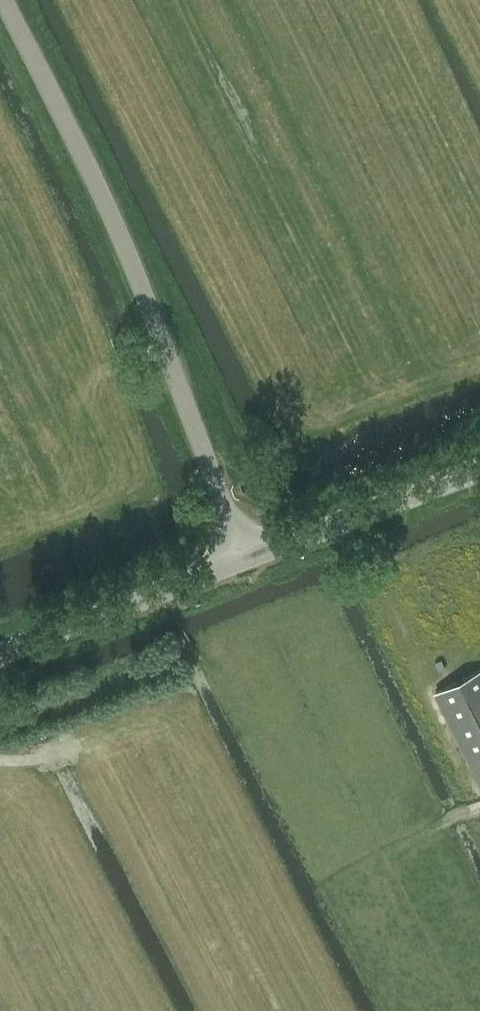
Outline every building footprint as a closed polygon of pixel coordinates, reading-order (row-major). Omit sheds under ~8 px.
[(479,780),(479,669),(436,691),(479,780)]
